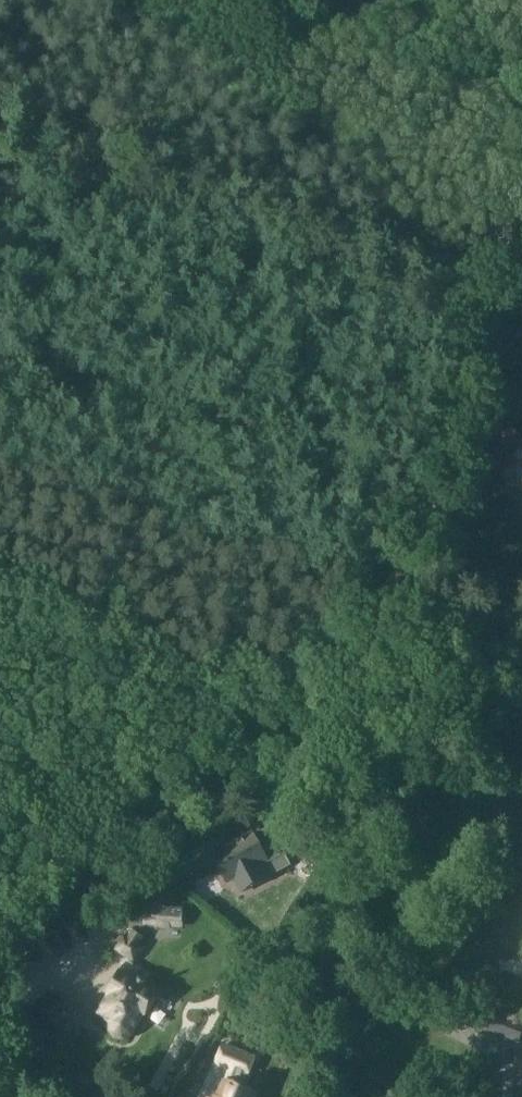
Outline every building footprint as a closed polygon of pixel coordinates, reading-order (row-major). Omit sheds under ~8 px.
[(513,246),(521,246),(521,233),(514,233),(513,246)] [(253,834),(213,856),(227,882),(235,878),(239,886),(242,892),(265,879),(258,866),(268,861),(285,851),(272,827),(255,837),(253,834)] [(146,903),(145,924),(182,927),(184,905),(146,903)] [(125,932),(115,950),(131,960),(148,933),(135,925),(129,935),(125,932)] [(129,966),(99,1014),(111,1022),(111,1030),(116,1038),(125,1039),(133,1034),(155,999),(158,993),(140,982),(144,975),(129,966)] [(476,1026),(519,1043),(521,1037),(521,1024),(483,1009),(476,1026)] [(218,1096),(257,1096),(258,1096),(239,1088),(244,1078),(256,1052),(227,1039),(215,1065),(229,1071),(224,1082),(218,1096)]
